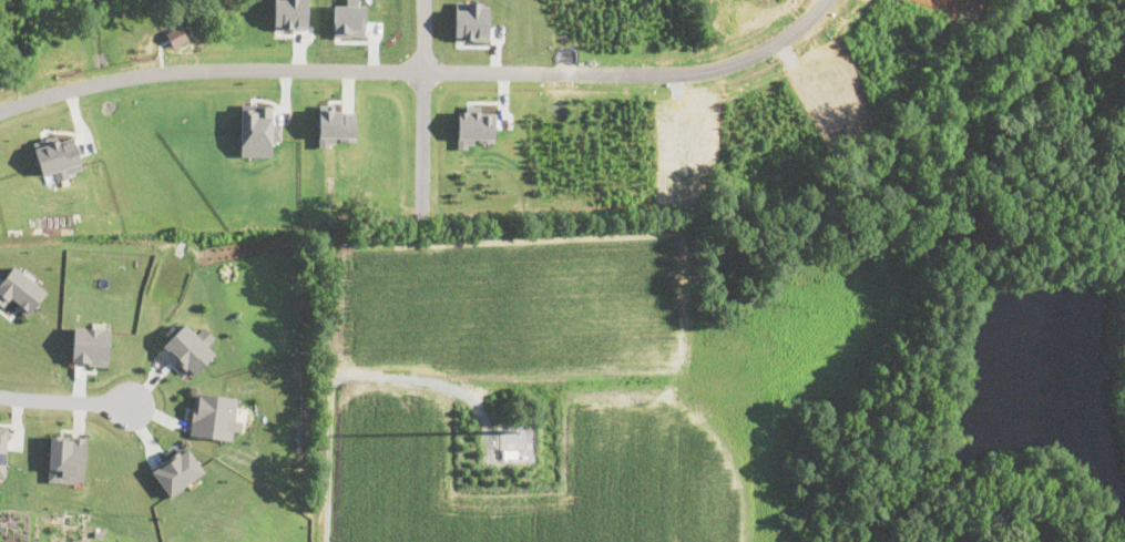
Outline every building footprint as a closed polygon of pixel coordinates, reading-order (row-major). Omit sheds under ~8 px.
[(308,0),(274,0),(274,28),(307,29),(308,0)] [(454,38),(488,39),(488,3),(454,2),(454,38)] [(365,29),(365,4),(333,6),(334,31),(351,31),(351,29),(365,29)] [(163,28),(173,47),(188,40),(178,20),(163,28)] [(356,140),(355,111),(334,111),(334,104),(318,104),(318,145),(336,145),(336,141),(356,140)] [(239,155),(272,155),(272,141),(280,141),(280,124),(272,123),(272,108),(241,108),(239,155)] [(457,108),(457,146),(473,146),(474,141),(494,142),(494,112),(480,112),(480,108),(457,108)] [(33,147),(41,175),(53,172),(55,181),(71,176),(69,172),(81,168),(72,136),(33,147)] [(47,290),(13,265),(0,282),(0,302),(3,305),(8,299),(28,315),(47,290)] [(192,376),(215,354),(185,323),(162,345),(192,376)] [(109,328),(72,327),(72,362),(108,364),(109,328)] [(232,439),(233,430),(239,431),(241,420),(235,420),(237,397),(193,392),(190,434),(232,439)] [(48,481),(84,482),(85,436),(49,434),(48,481)] [(170,497),(204,470),(185,446),(151,472),(170,497)]
